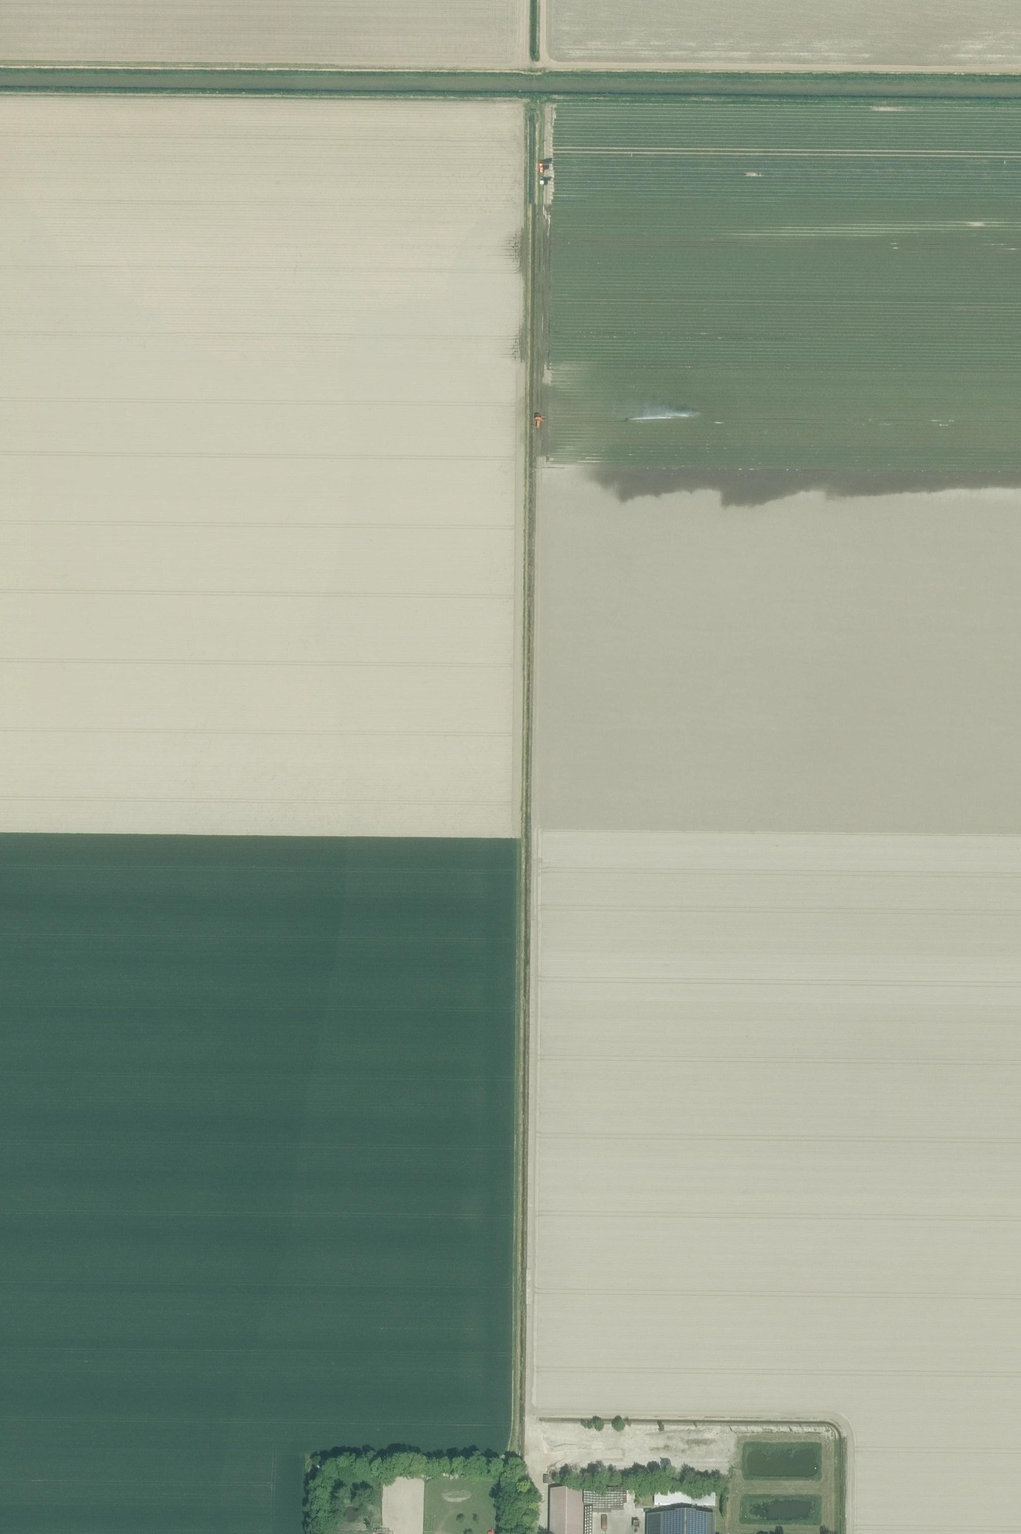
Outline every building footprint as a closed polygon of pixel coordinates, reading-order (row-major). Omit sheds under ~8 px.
[(546,1438),(547,1426),(536,1426),(535,1438),(546,1438)] [(550,1533),(583,1533),(583,1493),(551,1492),(550,1533)] [(715,1516),(657,1516),(657,1533),(715,1533),(715,1516)] [(600,1533),(604,1533),(608,1533),(604,1519),(596,1521),(600,1533)]
